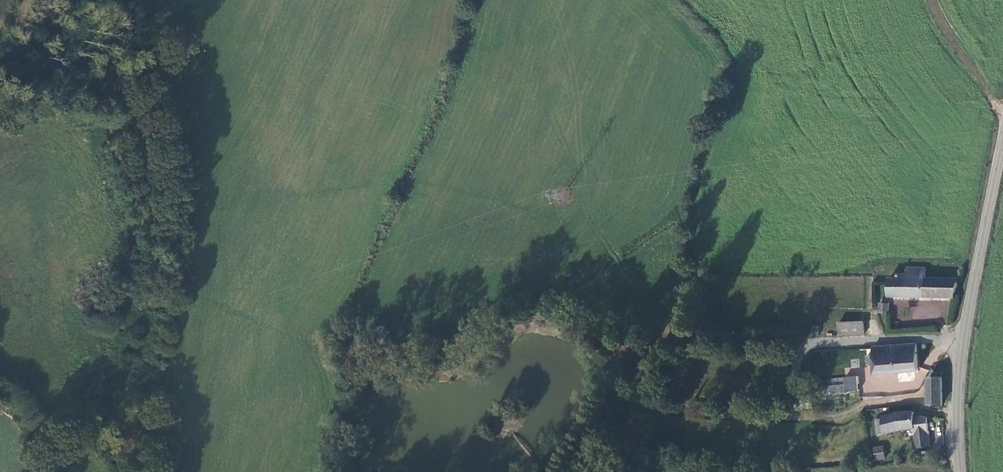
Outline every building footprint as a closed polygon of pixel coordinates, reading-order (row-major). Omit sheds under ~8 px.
[(905,263),(905,271),(914,271),(914,268),(913,263),(910,260),(907,261),(905,263)] [(914,274),(905,274),(905,279),(897,279),(896,298),(932,298),(933,279),(933,268),(914,268),(914,271),(914,274)] [(966,279),(933,279),(932,298),(961,301),(966,279)] [(877,303),(878,312),(889,312),(888,302),(877,303)] [(847,321),(848,332),(872,332),(872,320),(847,321)] [(879,369),(879,379),(886,379),(896,378),(923,376),(922,351),(878,354),(878,361),(872,362),(872,370),(879,369)] [(864,395),(863,381),(849,382),(851,396),(864,395)] [(933,409),(946,410),(948,383),(933,383),(933,409)] [(904,417),(881,424),(882,438),(888,437),(888,438),(903,434),(918,433),(918,441),(933,439),(932,423),(919,420),(919,417),(904,417)] [(933,439),(918,441),(919,453),(934,452),(933,439)] [(887,450),(878,451),(880,463),(888,462),(887,450)]
